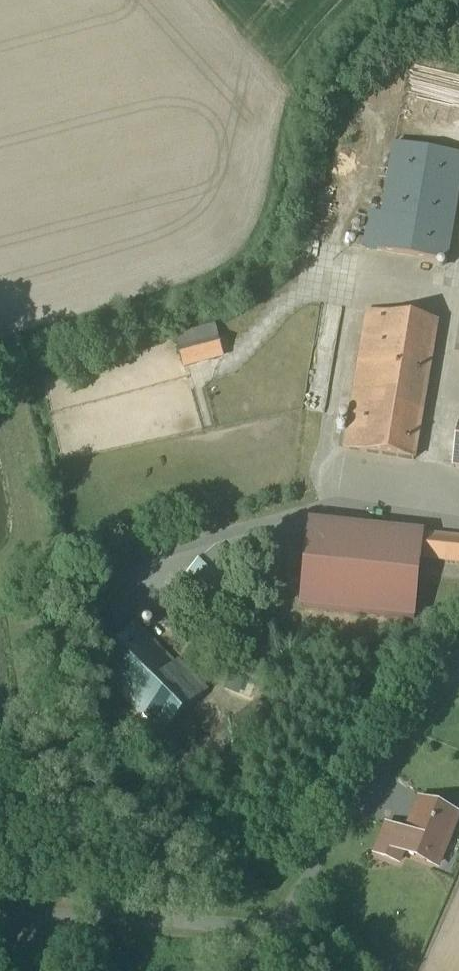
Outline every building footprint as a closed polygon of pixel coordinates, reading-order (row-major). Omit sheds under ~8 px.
[(394,146),(383,216),(377,252),(448,264),(458,194),(458,157),(394,146)] [(383,216),(371,215),(365,250),(377,252),(383,216)] [(437,324),(368,313),(345,451),(415,462),(437,324)] [(185,368),(218,358),(211,333),(177,343),(185,368)] [(312,447),(310,448),(308,449),(307,450),(306,452),(306,453),(306,454),(307,456),(309,457),(310,458),(312,458),(314,458),(316,457),(317,456),(318,453),(317,451),(316,450),(315,448),(314,448),(312,447)] [(310,525),(310,528),(311,528),(302,610),(415,622),(422,560),(458,564),(458,540),(310,525)] [(255,594),(214,551),(185,580),(226,622),(255,594)] [(301,567),(274,572),(273,566),(260,569),(264,593),(304,586),(301,567)] [(176,665),(140,628),(97,669),(162,736),(207,693),(178,663),(176,665)]
